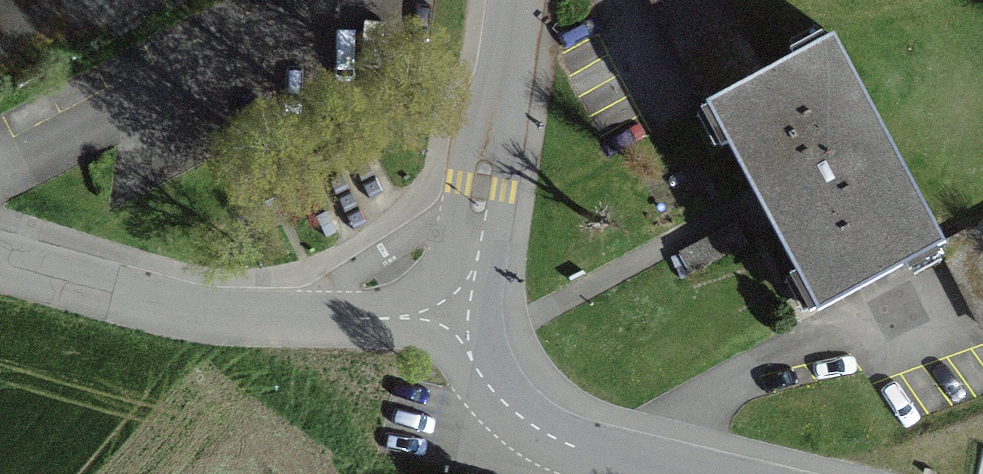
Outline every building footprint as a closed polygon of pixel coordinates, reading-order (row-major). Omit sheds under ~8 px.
[(706,106),(760,77),(719,0),(650,0),(706,106)] [(830,41),(704,108),(753,199),(815,314),(941,247),(830,41)] [(968,303),(982,333),(982,223),(949,241),(963,269),(959,272),(974,300),(968,303)] [(676,259),(686,277),(744,246),(734,227),(676,259)]
